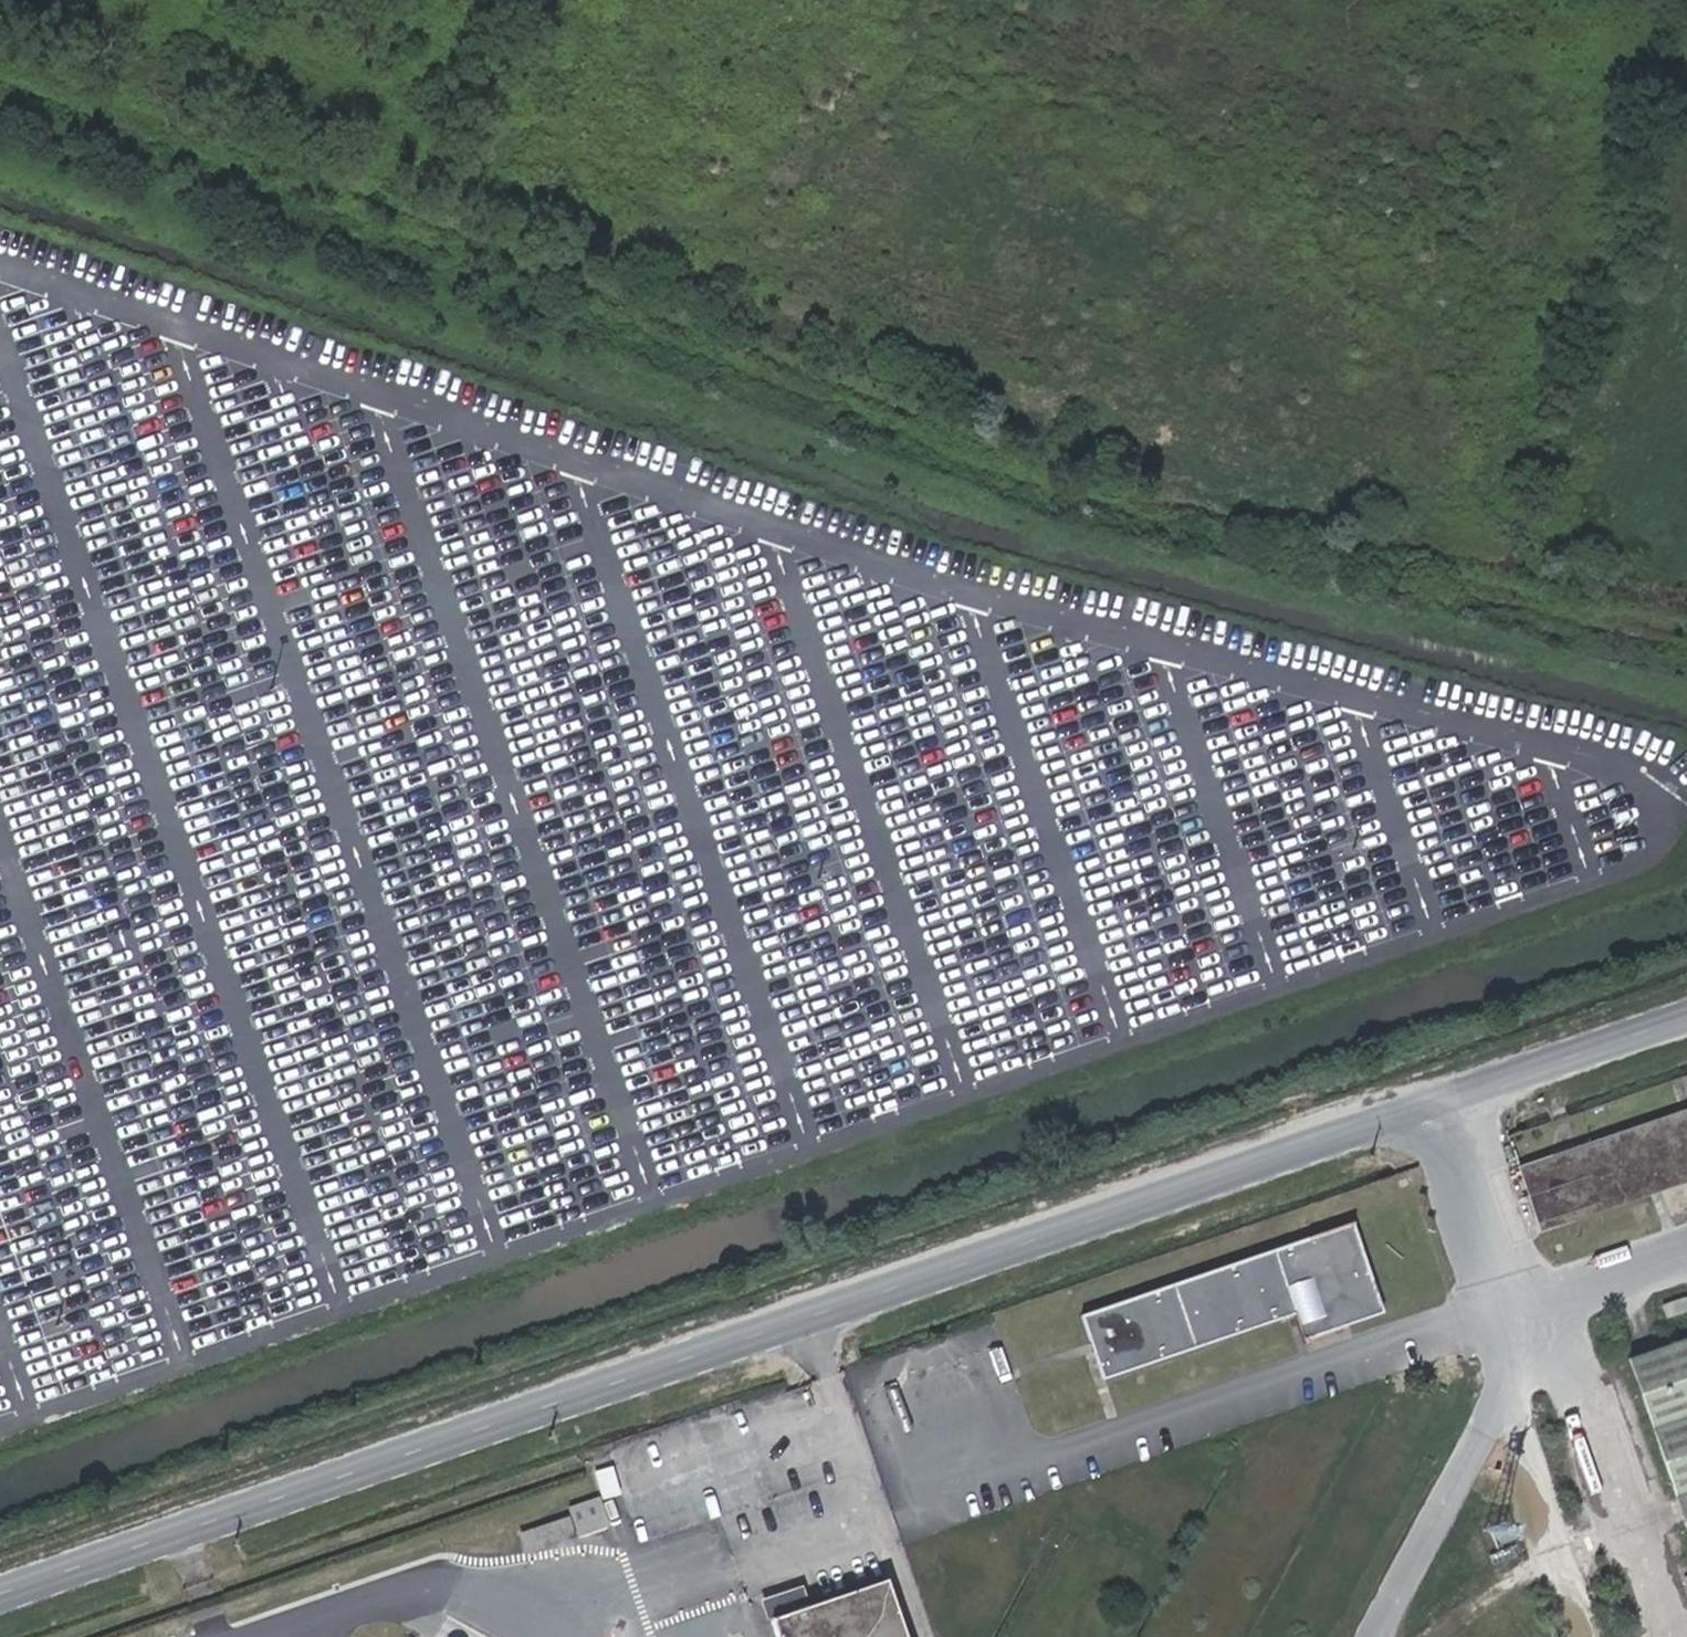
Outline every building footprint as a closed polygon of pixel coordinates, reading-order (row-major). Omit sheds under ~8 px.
[(1686,1173),(1686,1105),(1570,1145),(1590,1206),(1686,1173)] [(1570,1145),(1534,1157),(1540,1174),(1552,1170),(1563,1202),(1551,1206),(1555,1218),(1590,1206),(1570,1145)] [(1540,1174),(1528,1178),(1539,1210),(1551,1206),(1563,1202),(1552,1170),(1540,1174)] [(1346,1223),(1079,1315),(1099,1376),(1292,1309),(1295,1318),(1338,1304),(1342,1317),(1374,1306),(1346,1223)] [(1338,1304),(1295,1318),(1300,1331),(1342,1317),(1338,1304)] [(1626,1355),(1686,1535),(1686,1335),(1626,1355)] [(574,1514),(524,1530),(530,1550),(612,1524),(603,1495),(571,1505),(574,1514)] [(881,1579),(772,1615),(779,1636),(901,1636),(881,1579)]
